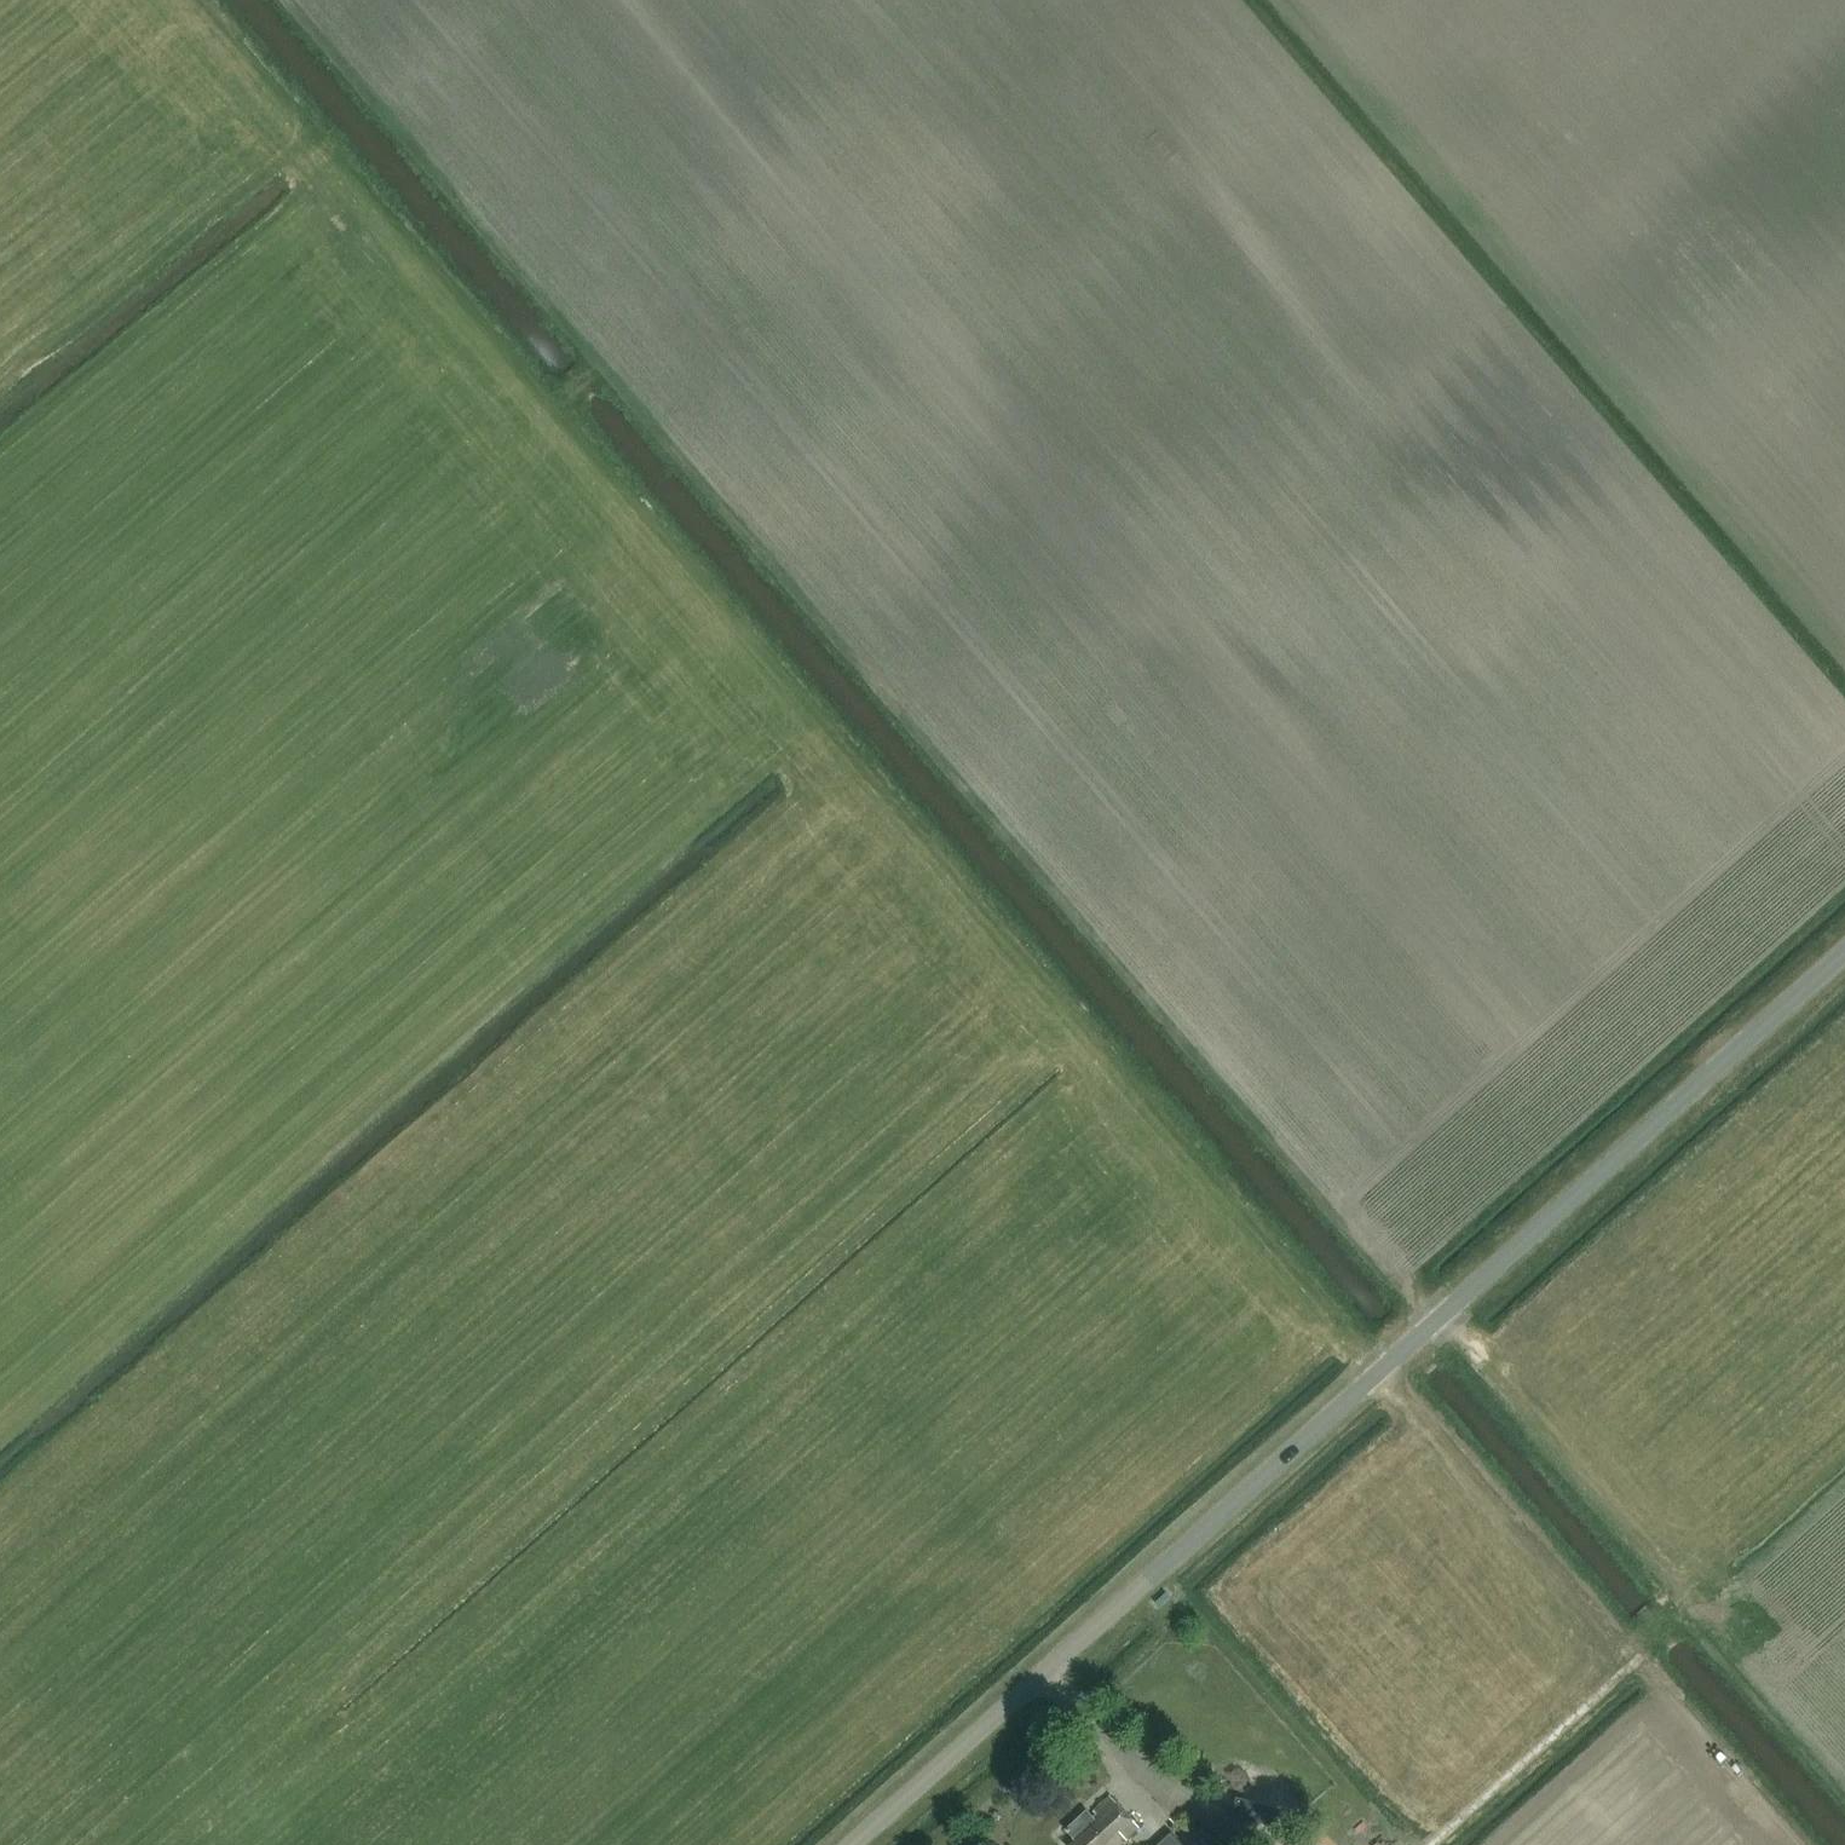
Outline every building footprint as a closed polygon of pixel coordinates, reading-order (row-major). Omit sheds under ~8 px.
[(1110,1797),(1091,1815),(1087,1811),(1065,1830),(1075,1841),(1071,1844),(1122,1844),(1127,1841),(1126,1840),(1139,1828),(1110,1797)] [(1171,1833),(1158,1844),(1182,1844),(1171,1833)]
